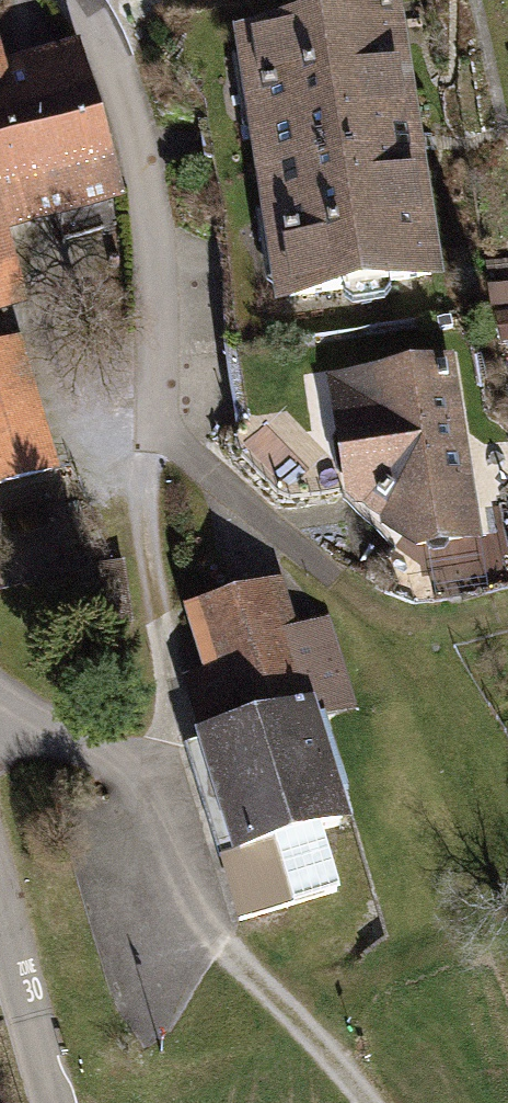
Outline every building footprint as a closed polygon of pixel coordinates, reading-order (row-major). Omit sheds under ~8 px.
[(451,283),(406,5),(243,32),(288,310),(451,283)] [(25,304),(4,237),(117,202),(73,59),(6,79),(0,61),(0,312),(25,304)] [(489,288),(492,307),(507,305),(507,286),(489,288)] [(496,313),(501,350),(507,349),(507,312),(496,313)] [(0,346),(0,491),(57,475),(18,341),(0,346)] [(443,359),(315,378),(334,508),(411,554),(471,545),(443,359)] [(0,516),(0,522),(9,548),(53,532),(42,501),(0,516)] [(283,586),(186,616),(205,679),(185,685),(204,746),(195,749),(233,871),(353,834),(319,727),(358,715),(329,624),(298,633),(283,586)]
